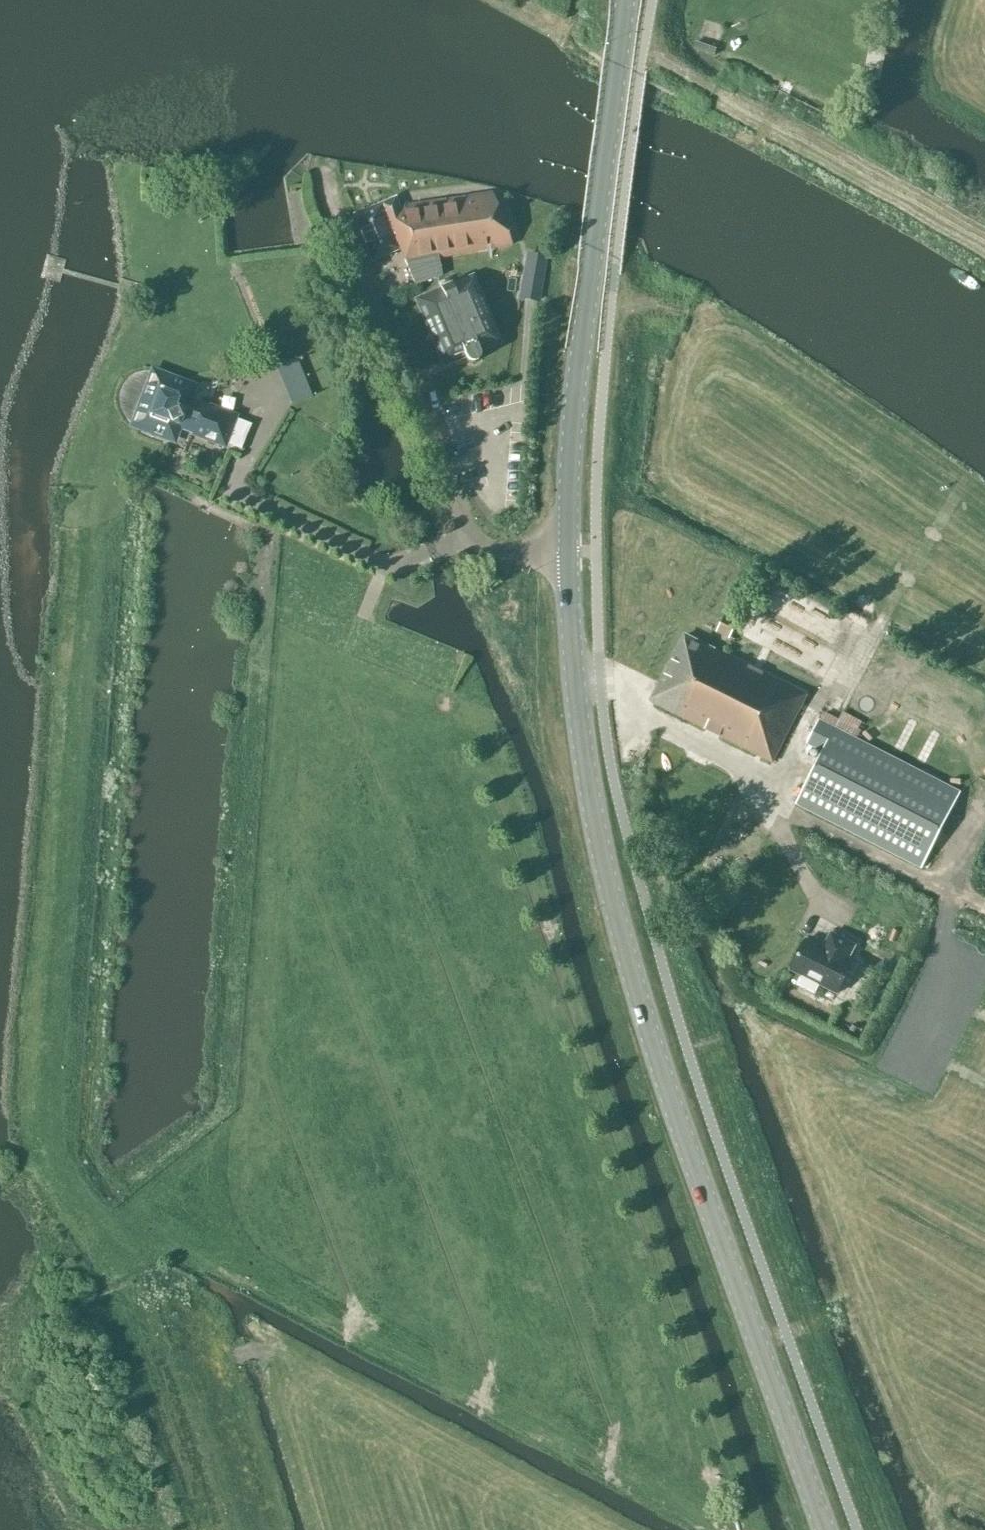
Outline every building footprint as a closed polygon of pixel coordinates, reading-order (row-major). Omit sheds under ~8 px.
[(395,197),(354,214),(372,260),(400,248),(415,284),(441,273),(435,258),(511,245),(491,192),(445,199),(424,202),(398,207),(395,197)] [(546,257),(525,253),(517,299),(537,303),(546,257)] [(496,339),(472,281),(455,288),(452,282),(441,286),(444,292),(423,301),(448,358),(465,351),(467,358),(468,359),(469,360),(471,361),(473,361),(475,361),(477,361),(478,360),(480,359),(481,357),(481,355),(481,353),(481,352),(479,346),(496,339)] [(177,427),(224,444),(238,450),(248,424),(233,419),(234,416),(186,398),(190,387),(164,377),(158,394),(147,390),(139,412),(149,416),(145,427),(171,437),(174,428),(177,427)] [(858,612),(844,635),(857,643),(871,621),(858,612)] [(736,622),(724,617),(718,631),(730,636),(736,622)] [(806,696),(685,635),(659,684),(663,686),(654,703),(772,762),(806,696)] [(795,803),(922,867),(960,792),(818,720),(807,743),(821,751),(795,803)] [(855,945),(830,932),(827,938),(822,947),(805,938),(790,969),(802,975),(797,984),(813,992),(818,984),(836,993),(852,962),(847,960),(855,945)]
